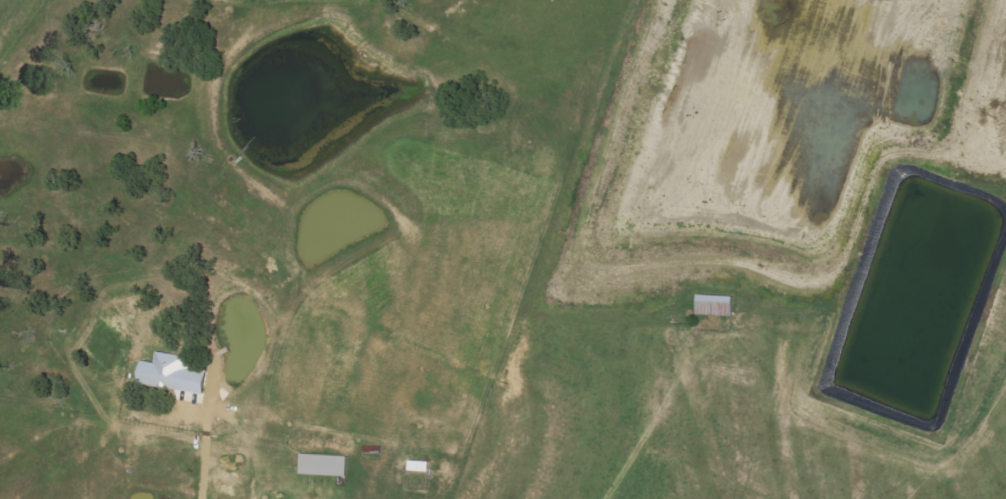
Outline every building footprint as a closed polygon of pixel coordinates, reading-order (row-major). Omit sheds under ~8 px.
[(694,316),(731,317),(732,297),(695,295),(694,316)] [(146,361),(143,386),(211,394),(213,382),(205,381),(206,370),(190,368),(191,356),(161,353),(160,363),(146,361)] [(304,475),(350,477),(351,457),(305,454),(304,475)] [(433,462),(413,461),(412,471),(433,472),(433,462)]
